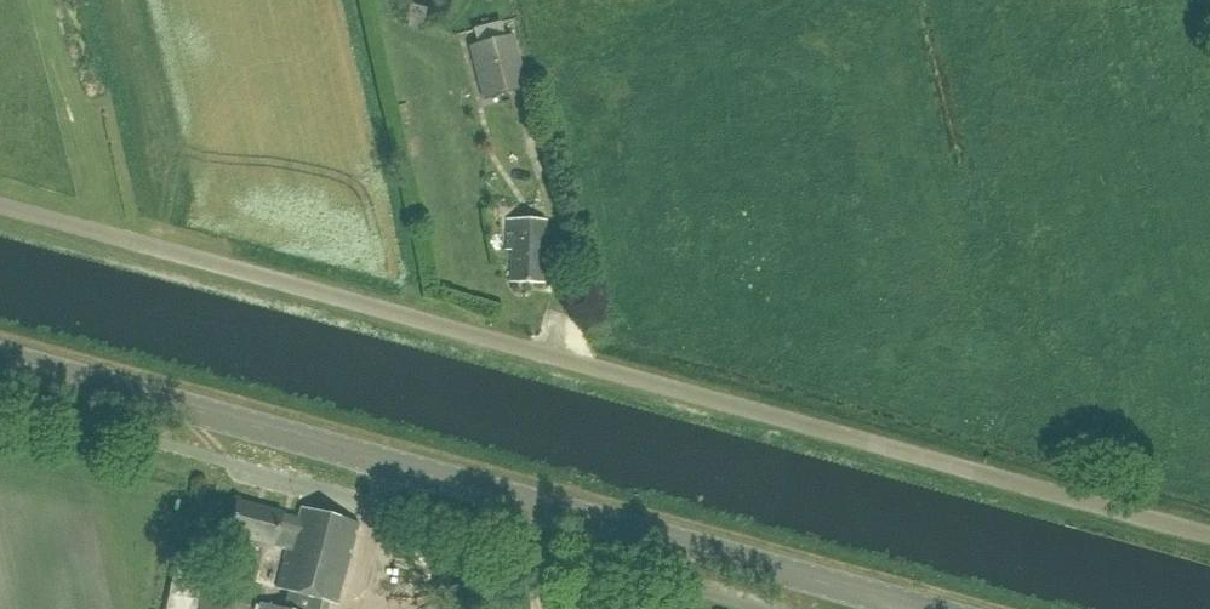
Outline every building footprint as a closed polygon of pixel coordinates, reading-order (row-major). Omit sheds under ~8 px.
[(529,92),(515,37),(473,48),(487,103),(529,92)] [(547,222),(512,220),(509,281),(544,283),(547,222)] [(239,503),(230,535),(275,547),(279,537),(291,540),(278,589),(287,591),(282,608),(261,603),(260,608),(336,608),(359,525),(300,509),(296,519),(284,516),(284,515),(239,503)] [(165,608),(195,608),(208,561),(180,553),(165,608)]
